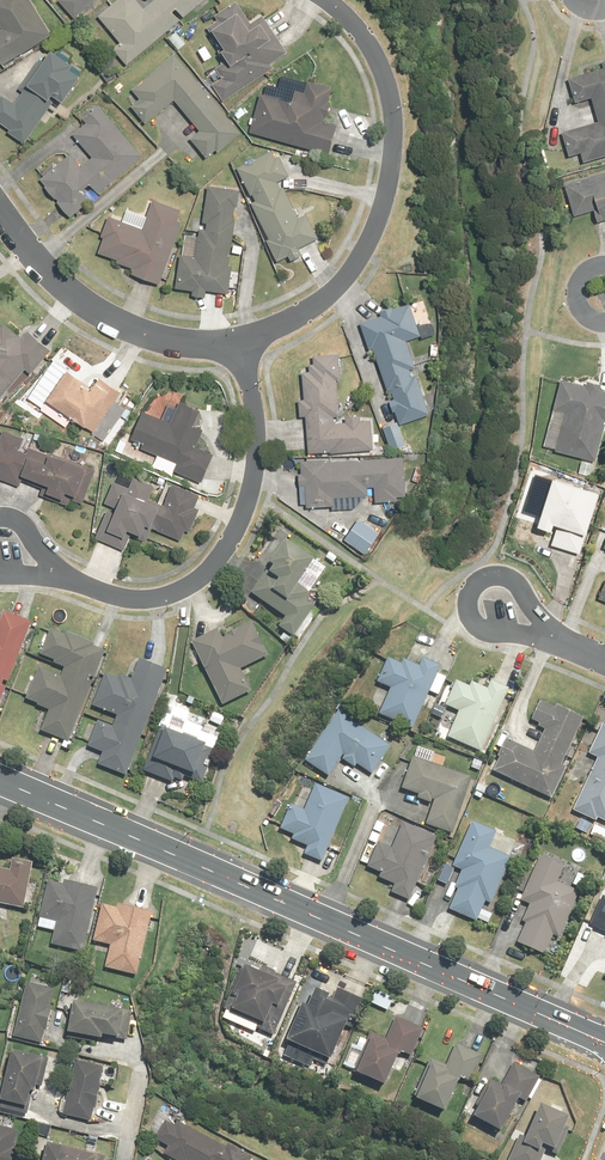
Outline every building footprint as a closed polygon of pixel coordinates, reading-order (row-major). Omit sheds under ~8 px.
[(54,34),(33,0),(0,0),(0,17),(5,25),(0,28),(0,67),(54,34)] [(78,17),(97,0),(62,0),(78,17)] [(130,64),(207,0),(157,0),(146,9),(139,0),(122,0),(101,18),(123,44),(118,48),(130,64)] [(228,102),(276,68),(273,63),(290,52),(264,15),(253,23),(243,9),(240,11),(235,3),(217,16),(220,20),(211,26),(226,47),(222,50),(229,61),(218,69),(225,79),(216,86),(228,102)] [(180,31),(171,39),(180,49),(189,41),(180,31)] [(0,100),(0,120),(14,130),(12,134),(25,143),(59,94),(69,101),(88,74),(74,64),(77,59),(58,45),(47,60),(43,57),(23,86),(28,89),(17,105),(3,95),(0,100)] [(243,132),(179,54),(178,53),(136,88),(145,99),(136,107),(148,121),(177,97),(204,130),(194,138),(209,156),(218,148),(221,151),(243,132)] [(571,77),(578,101),(594,96),(601,121),(564,132),(571,157),(584,154),(585,160),(604,155),(604,68),(571,77)] [(265,93),(254,132),(332,154),(341,124),(326,120),(327,116),(330,116),(334,103),(332,103),(336,88),(312,81),(308,94),(300,92),(297,102),(265,93)] [(145,155),(99,101),(82,116),(89,124),(78,133),(97,156),(84,167),(73,154),(41,181),(72,217),(145,155)] [(281,150),(239,167),(278,261),(291,256),(293,260),(305,255),(303,248),(325,239),(316,219),(305,223),(289,184),(283,187),(280,180),(292,176),(281,150)] [(563,183),(574,218),(598,210),(601,221),(604,220),(604,171),(563,183)] [(243,189),(211,186),(206,229),(203,229),(200,255),(183,253),(180,288),(195,289),(194,295),(208,297),(208,289),(233,292),(236,266),(234,266),(240,205),(242,205),(243,189)] [(163,286),(186,221),(181,219),(183,212),(155,202),(146,227),(114,216),(101,250),(122,258),(121,262),(138,268),(135,276),(163,286)] [(435,320),(422,325),(414,301),(391,310),(392,313),(360,325),(369,348),(374,346),(390,389),(394,388),(397,397),(394,398),(403,424),(434,412),(421,375),(416,377),(412,367),(419,365),(409,339),(424,333),(425,336),(439,331),(435,320)] [(28,368),(35,374),(54,353),(29,331),(24,336),(11,324),(6,329),(0,324),(0,400),(28,368)] [(308,450),(313,450),(376,449),(376,419),(365,419),(365,414),(349,414),(349,423),(337,423),(337,414),(341,414),(341,377),(344,377),(344,353),(314,354),(314,370),(304,370),(304,396),(298,396),(299,417),(307,417),(308,450)] [(89,376),(73,366),(62,384),(46,373),(36,388),(50,398),(43,409),(70,427),(77,416),(96,429),(123,389),(103,376),(94,389),(84,382),(89,376)] [(568,411),(559,451),(583,457),(579,473),(592,476),(596,459),(599,460),(604,432),(604,390),(600,389),(602,380),(590,377),(588,384),(563,379),(556,408),(568,411)] [(173,421),(147,409),(135,437),(147,442),(144,448),(179,463),(176,468),(205,481),(217,453),(200,445),(207,429),(197,425),(205,407),(183,398),(173,421)] [(384,425),(392,449),(404,445),(406,451),(410,449),(400,419),(384,425)] [(0,433),(0,478),(23,486),(25,480),(45,487),(43,494),(69,502),(72,492),(85,496),(94,467),(29,447),(27,454),(20,452),(26,434),(7,428),(5,434),(0,433)] [(407,455),(300,458),(301,484),(308,484),(308,508),(364,506),(364,497),(370,497),(369,486),(377,485),(378,501),(408,500),(407,455)] [(545,475),(533,471),(530,483),(541,486),(545,475)] [(591,531),(604,488),(559,474),(543,522),(556,526),(559,519),(562,520),(555,543),(582,552),(589,530),(591,531)] [(157,485),(138,475),(132,487),(118,480),(108,500),(121,507),(118,512),(111,509),(96,537),(123,551),(135,528),(147,534),(152,525),(183,541),(189,530),(192,532),(204,509),(199,506),(204,496),(177,482),(167,503),(152,495),(157,485)] [(520,507),(540,513),(545,498),(525,492),(520,507)] [(362,516),(347,537),(368,552),(383,531),(362,516)] [(266,581),(256,595),(287,618),(282,625),(298,637),(322,606),(309,596),(331,568),(317,558),(319,555),(294,536),(273,564),(279,569),(277,572),(286,579),(277,590),(266,581)] [(34,623),(8,613),(0,634),(0,710),(34,623)] [(222,626),(194,640),(226,705),(255,691),(244,670),(272,656),(255,621),(226,635),(222,626)] [(108,650),(92,644),(94,641),(64,629),(63,632),(55,629),(45,654),(71,665),(66,678),(42,668),(29,701),(52,710),(44,730),(72,741),(108,650)] [(427,657),(423,665),(408,658),(406,662),(392,656),(381,680),(394,686),(382,713),(416,728),(445,665),(427,657)] [(127,776),(171,668),(144,657),(135,679),(124,675),(122,681),(110,676),(98,704),(121,713),(115,728),(99,722),(90,744),(107,751),(102,765),(127,776)] [(494,680),(491,688),(476,681),(474,685),(460,679),(449,704),(462,709),(450,736),(483,752),(513,688),(494,680)] [(587,716),(560,704),(559,707),(543,700),(535,718),(542,722),(541,725),(548,728),(537,751),(510,738),(501,755),(503,757),(497,770),(554,798),(569,767),(564,764),(587,716)] [(394,745),(342,709),(307,759),(331,775),(343,758),(357,767),(359,765),(373,775),(394,745)] [(217,744),(163,725),(146,773),(176,783),(178,777),(186,780),(188,775),(204,781),(217,744)] [(592,753),(601,757),(575,809),(599,821),(600,817),(604,820),(604,725),(592,753)] [(476,778),(417,755),(405,786),(421,792),(419,797),(437,804),(430,822),(455,832),(476,778)] [(324,860),(352,798),(318,783),(306,809),(294,803),(283,827),(297,834),(295,839),(310,846),(307,852),(324,860)] [(502,831),(476,819),(456,864),(466,869),(456,889),(461,892),(453,908),(481,920),(491,899),(496,902),(517,858),(494,848),(502,831)] [(414,901),(440,836),(404,821),(394,846),(380,840),(369,867),(387,874),(385,879),(398,884),(394,893),(414,901)] [(592,835),(604,841),(604,829),(597,825),(592,835)] [(567,860),(545,852),(526,899),(534,902),(518,940),(549,952),(556,935),(562,937),(582,890),(558,880),(567,860)] [(0,866),(0,903),(28,909),(38,860),(16,855),(13,869),(0,866)] [(88,951),(100,887),(66,881),(65,884),(49,881),(41,927),(53,929),(50,944),(88,951)] [(593,927),(604,932),(604,900),(593,927)] [(119,906),(104,903),(96,940),(113,943),(107,968),(141,975),(154,909),(120,902),(119,906)] [(279,972),(280,969),(249,956),(222,1017),(259,1033),(261,1029),(277,1036),(301,982),(279,972)] [(31,981),(15,1034),(44,1042),(60,989),(31,981)] [(314,1003),(294,1038),(335,1057),(351,1023),(354,1025),(365,1000),(339,988),(336,993),(322,986),(314,1003)] [(398,997),(379,988),(372,1004),(391,1012),(398,997)] [(129,1009),(75,1001),(69,1038),(81,1040),(82,1032),(110,1037),(111,1033),(125,1035),(129,1009)] [(388,1037),(376,1033),(372,1040),(360,1033),(346,1060),(392,1083),(398,1071),(405,1074),(428,1029),(399,1014),(388,1037)] [(475,1083),(486,1055),(457,1044),(449,1065),(433,1059),(419,1096),(451,1108),(463,1078),(475,1083)] [(50,1057),(16,1050),(0,1109),(32,1116),(37,1092),(42,1093),(50,1057)] [(540,1072),(513,1061),(501,1085),(492,1081),(492,1080),(491,1080),(481,1105),(487,1108),(484,1117),(510,1128),(524,1093),(531,1095),(540,1072)] [(76,1064),(65,1114),(96,1120),(107,1067),(84,1062),(83,1066),(76,1064)] [(550,1150),(565,1155),(579,1114),(546,1102),(534,1138),(529,1136),(521,1133),(512,1159),(546,1159),(550,1150)] [(479,1113),(467,1108),(460,1125),(472,1130),(479,1113)] [(255,1157),(257,1154),(231,1142),(229,1144),(180,1121),(178,1126),(168,1121),(160,1138),(174,1145),(169,1156),(177,1159),(254,1159),(255,1157)] [(21,1128),(0,1124),(0,1159),(16,1159),(21,1128)] [(101,1154),(102,1152),(52,1142),(48,1159),(100,1159),(101,1154)]
